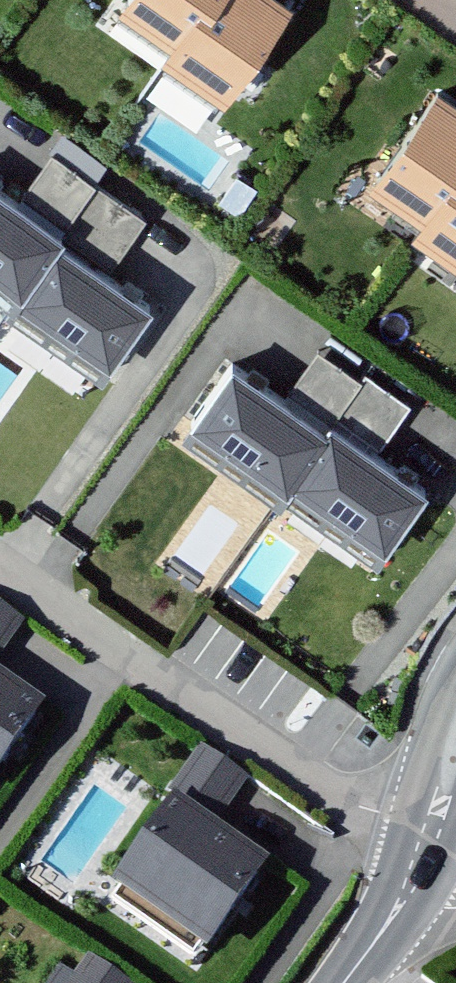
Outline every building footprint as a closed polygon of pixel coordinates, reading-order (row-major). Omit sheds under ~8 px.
[(125,6),(175,40),(165,54),(225,95),(286,5),(278,0),(129,0),(125,6)] [(437,92),(375,182),(425,216),(415,230),(455,258),(455,105),(437,92)] [(0,186),(0,273),(20,287),(57,234),(61,228),(0,186)] [(154,301),(57,234),(20,287),(16,293),(113,360),(154,301)] [(328,422),(231,354),(190,413),(287,481),(292,474),(328,422)] [(430,483),(333,415),(328,422),(292,474),(389,542),(426,488),(430,483)] [(0,613),(0,661),(23,629),(0,613)] [(0,681),(0,769),(41,710),(0,681)] [(242,781),(205,757),(182,792),(219,816),(242,781)] [(267,872),(183,810),(121,894),(205,956),(267,872)] [(91,968),(81,982),(114,982),(91,968)]
